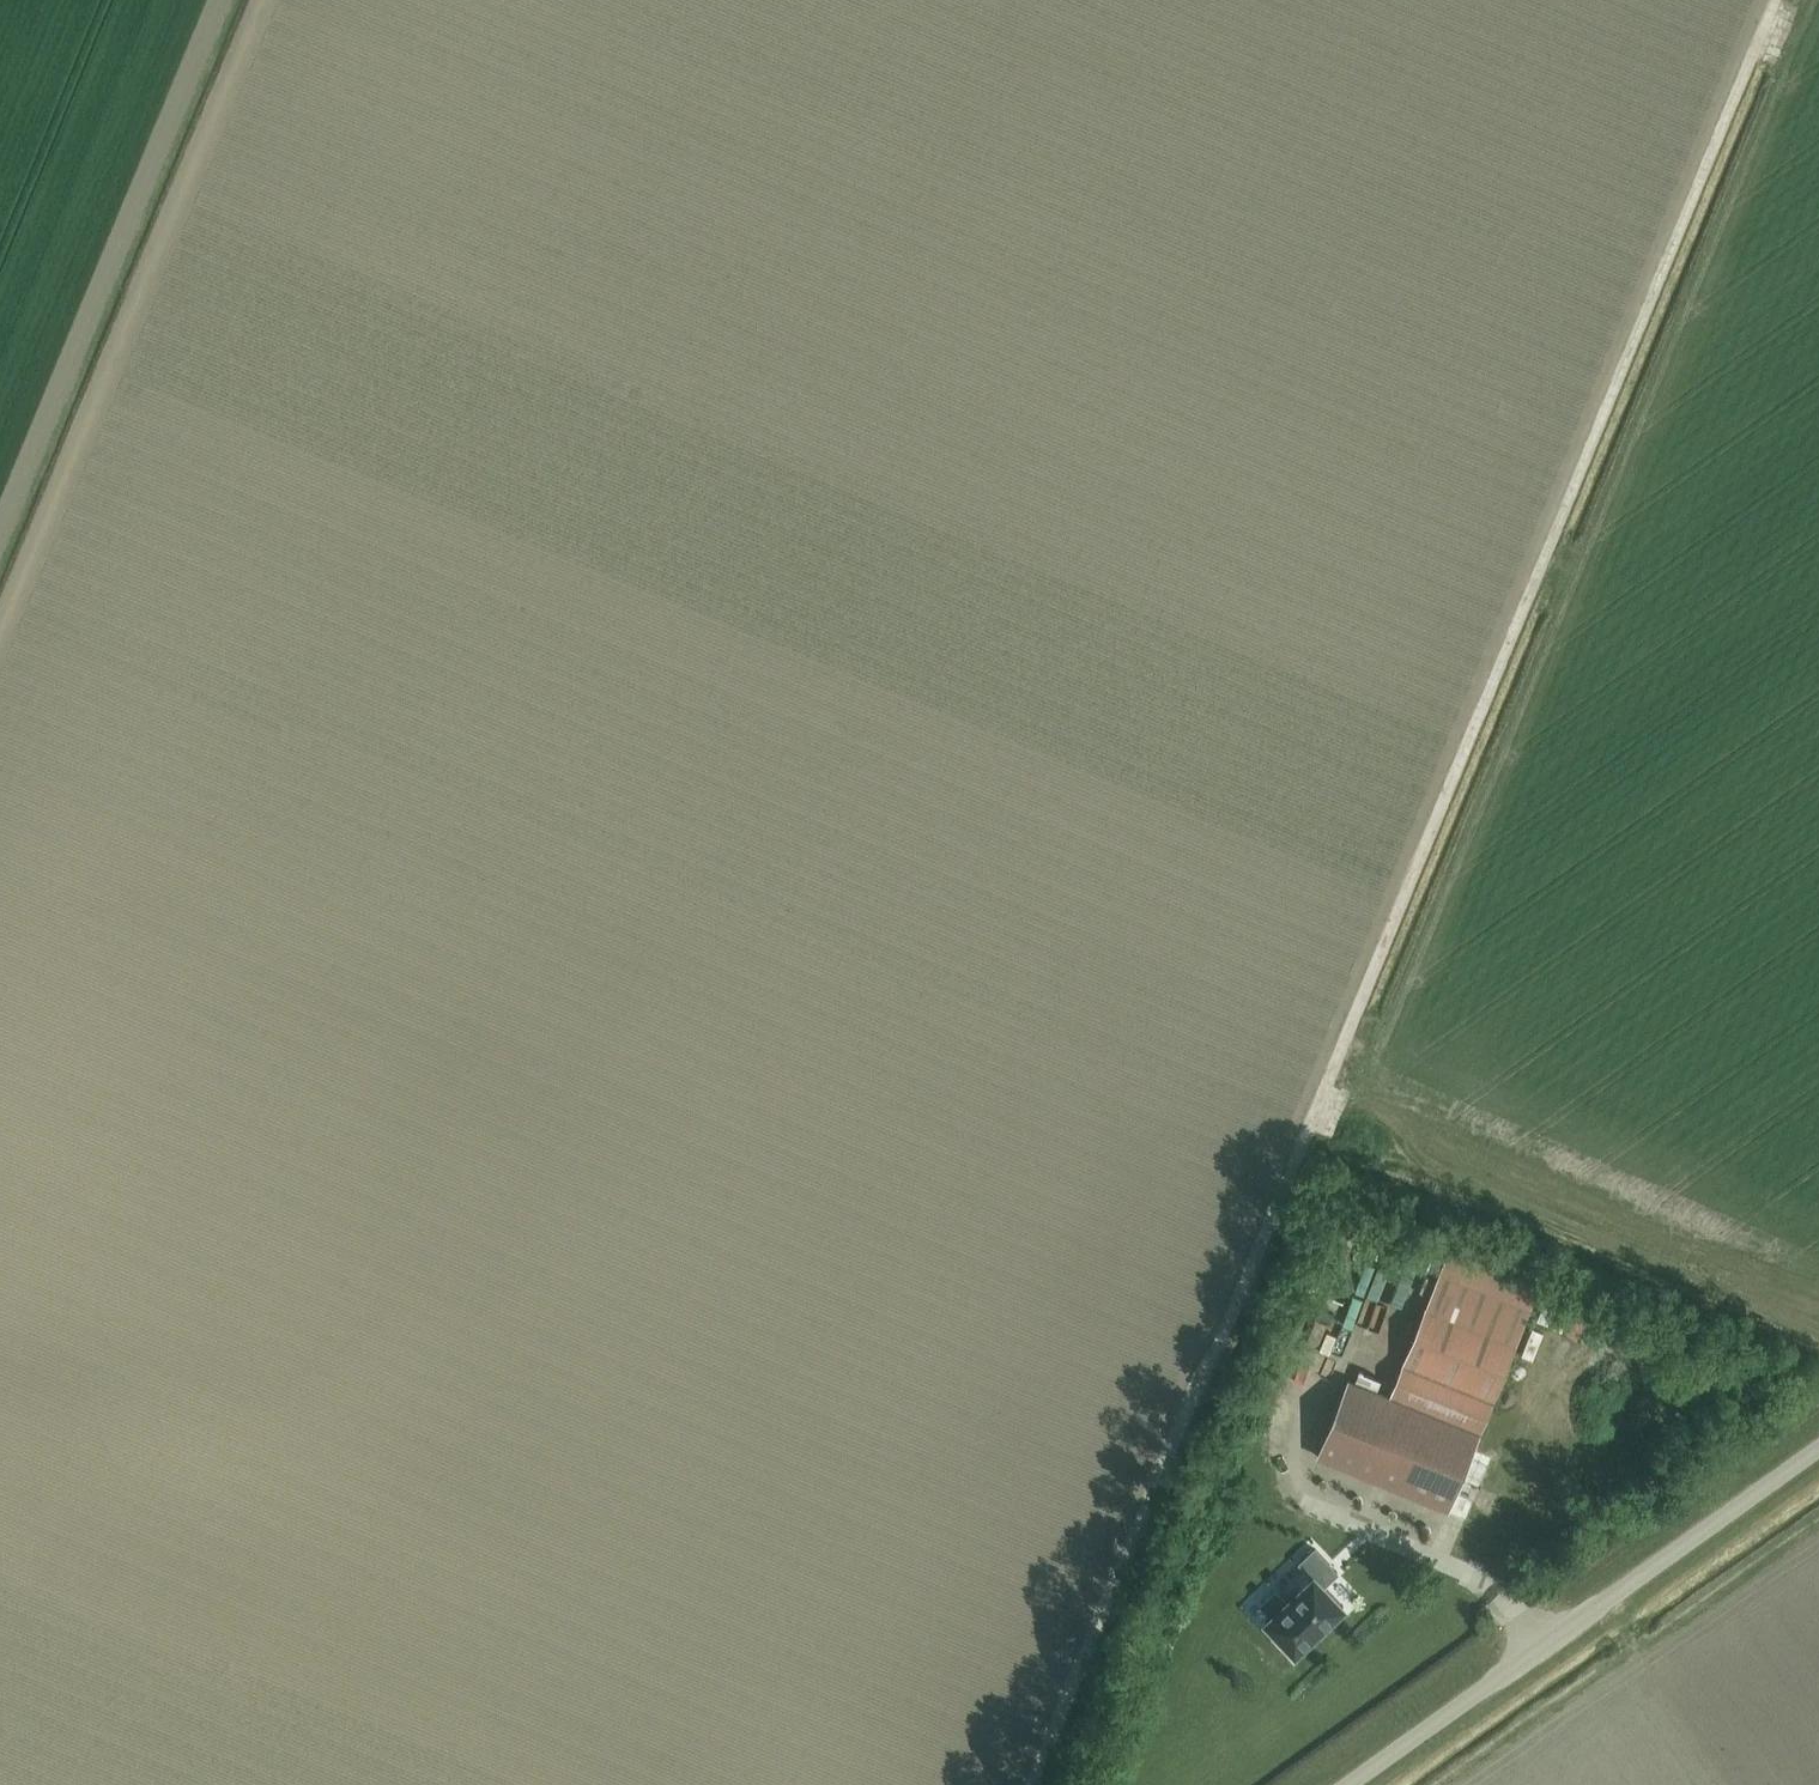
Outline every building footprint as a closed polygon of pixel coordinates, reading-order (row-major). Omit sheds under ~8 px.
[(1452,1243),(1425,1310),(1513,1347),(1541,1279),(1452,1243)] [(1320,1303),(1323,1291),(1301,1286),(1298,1298),(1320,1303)] [(1402,1366),(1490,1402),(1513,1347),(1425,1310),(1402,1366)] [(1389,1397),(1478,1433),(1490,1402),(1402,1366),(1389,1397)] [(1478,1433),(1389,1397),(1348,1380),(1317,1456),(1447,1509),(1478,1433)] [(1265,1622),(1295,1653),(1343,1607),(1323,1586),(1337,1573),(1314,1548),(1299,1563),(1312,1577),(1285,1602),(1275,1592),(1261,1605),(1271,1616),(1265,1622)]
